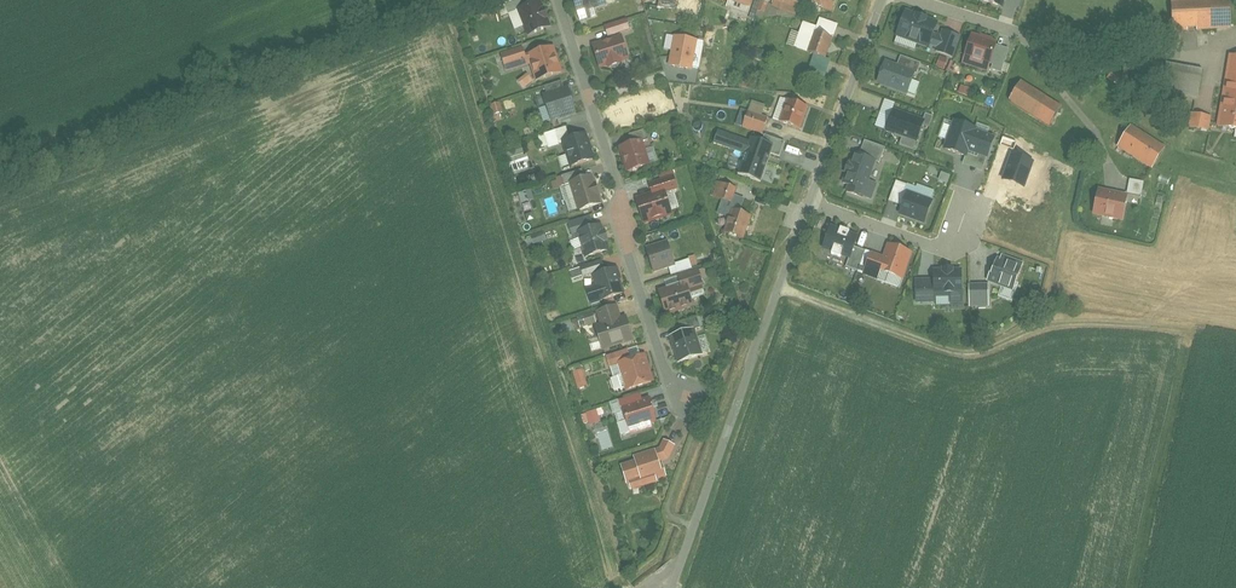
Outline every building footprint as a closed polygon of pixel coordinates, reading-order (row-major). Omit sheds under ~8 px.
[(580,11),(608,2),(608,0),(576,0),(580,11)] [(671,1),(666,0),(661,0),(659,12),(676,14),(677,5),(688,6),(689,0),(671,0),(671,1)] [(776,8),(800,14),(803,0),(778,0),(776,8)] [(835,15),(840,1),(837,0),(810,0),(808,7),(835,15)] [(978,7),(1000,15),(1005,0),(980,0),(978,7)] [(1172,32),(1229,30),(1228,0),(1171,0),(1172,32)] [(518,12),(526,37),(550,29),(541,4),(518,12)] [(906,12),(897,39),(937,52),(935,57),(952,63),(960,38),(942,32),(940,39),(933,37),(938,22),(906,12)] [(796,50),(829,63),(840,28),(806,16),(796,50)] [(592,46),(600,70),(609,67),(610,72),(624,67),(622,62),(632,59),(625,35),(633,32),(630,20),(606,27),(610,40),(592,46)] [(971,32),(960,67),(986,75),(988,71),(997,74),(1005,50),(996,47),(998,41),(971,32)] [(674,37),(669,67),(693,71),(698,41),(674,37)] [(527,67),(532,83),(559,75),(551,48),(524,56),(521,48),(495,56),(501,75),(527,67)] [(1218,130),(1235,133),(1235,56),(1229,55),(1218,130)] [(885,62),(876,86),(909,98),(921,66),(900,58),(897,66),(885,62)] [(1167,65),(1160,96),(1196,104),(1203,73),(1167,65)] [(1020,85),(1007,105),(1048,131),(1061,111),(1020,85)] [(542,98),(550,122),(574,114),(565,90),(542,98)] [(796,131),(804,108),(782,99),(773,122),(796,131)] [(879,127),(890,129),(896,101),(885,99),(879,127)] [(495,115),(507,111),(503,102),(492,105),(495,115)] [(927,143),(935,115),(928,113),(927,117),(896,109),(890,130),(906,135),(903,145),(917,149),(920,140),(927,143)] [(765,118),(740,110),(734,128),(758,137),(765,118)] [(1190,113),(1186,130),(1208,135),(1212,118),(1190,113)] [(952,123),(943,152),(966,159),(963,167),(982,173),(993,136),(952,123)] [(1130,128),(1115,151),(1151,173),(1166,150),(1130,128)] [(761,184),(773,147),(751,140),(749,144),(715,132),(710,146),(745,158),(739,176),(761,184)] [(547,134),(541,135),(544,148),(550,147),(547,134)] [(560,143),(569,173),(595,165),(586,136),(560,143)] [(648,139),(623,147),(631,173),(656,166),(648,139)] [(505,149),(513,173),(533,167),(525,142),(505,149)] [(853,154),(841,185),(849,188),(847,194),(868,202),(874,187),(867,184),(875,162),(879,164),(884,151),(864,143),(859,156),(853,154)] [(942,180),(950,184),(953,176),(945,172),(942,180)] [(566,186),(575,215),(601,208),(592,178),(566,186)] [(680,190),(677,178),(650,186),(653,195),(637,199),(645,227),(676,218),(669,193),(680,190)] [(1130,193),(1144,195),(1147,181),(1133,179),(1130,193)] [(718,182),(713,199),(732,204),(737,188),(718,182)] [(902,209),(899,218),(925,227),(937,192),(918,185),(916,190),(896,183),(889,204),(902,209)] [(565,188),(557,189),(560,214),(568,212),(565,188)] [(524,203),(537,200),(534,189),(521,193),(524,203)] [(1097,190),(1092,216),(1124,222),(1129,196),(1097,190)] [(726,234),(748,241),(755,216),(734,209),(726,234)] [(576,222),(584,248),(608,241),(606,234),(610,233),(604,214),(576,222)] [(831,227),(822,253),(849,262),(858,237),(831,227)] [(646,251),(654,275),(673,268),(665,245),(646,251)] [(870,254),(861,278),(878,285),(882,274),(902,282),(913,255),(887,245),(882,259),(870,254)] [(1024,264),(1000,256),(990,285),(1014,293),(1024,264)] [(593,278),(601,304),(629,296),(621,269),(606,273),(603,261),(580,268),(584,280),(593,278)] [(659,293),(667,320),(695,311),(689,295),(707,289),(701,269),(676,277),(679,287),(659,293)] [(913,280),(914,306),(935,305),(935,308),(963,307),(961,269),(932,270),(932,279),(913,280)] [(968,284),(969,310),(989,309),(988,284),(968,284)] [(595,328),(602,353),(636,342),(629,319),(623,321),(619,308),(595,316),(599,327),(595,328)] [(699,332),(674,340),(682,365),(707,357),(699,332)] [(618,368),(626,393),(659,383),(650,354),(633,359),(631,352),(607,359),(610,371),(618,368)] [(585,369),(576,371),(579,389),(589,387),(585,369)] [(643,395),(620,403),(632,435),(661,424),(651,399),(645,401),(643,395)] [(583,414),(586,425),(603,422),(600,410),(583,414)] [(658,450),(634,457),(636,462),(621,466),(627,486),(635,484),(638,491),(670,480),(664,463),(671,465),(678,446),(665,441),(658,452),(658,450)]
